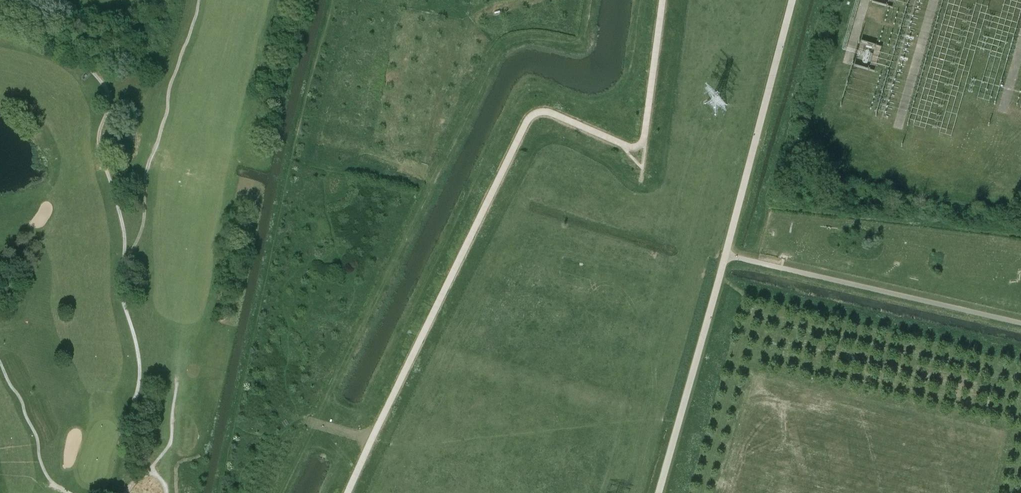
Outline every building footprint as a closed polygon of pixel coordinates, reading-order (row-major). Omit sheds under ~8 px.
[(872,43),(861,42),(860,51),(871,52),(872,43)]
